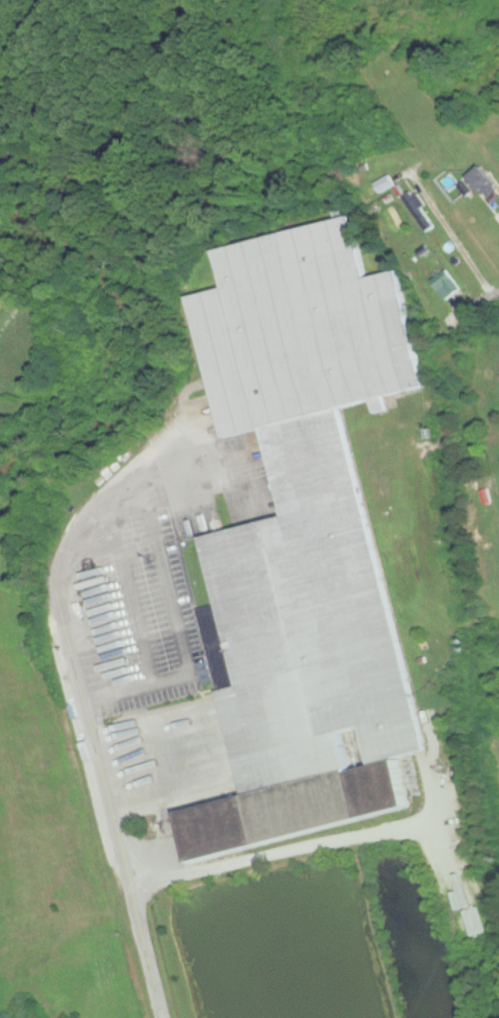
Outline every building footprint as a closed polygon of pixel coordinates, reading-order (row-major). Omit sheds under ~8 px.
[(468,178),(480,194),(494,184),(481,168),(468,178)] [(406,201),(425,229),(432,224),(414,196),(406,201)] [(215,247),(351,213),(367,276),(395,268),(425,388),(343,409),(430,753),(407,759),(418,804),(194,860),(181,811),(247,794),(223,701),(252,694),(216,549),(294,529),(268,425),(228,435),(194,297),(226,289),(215,247)]
